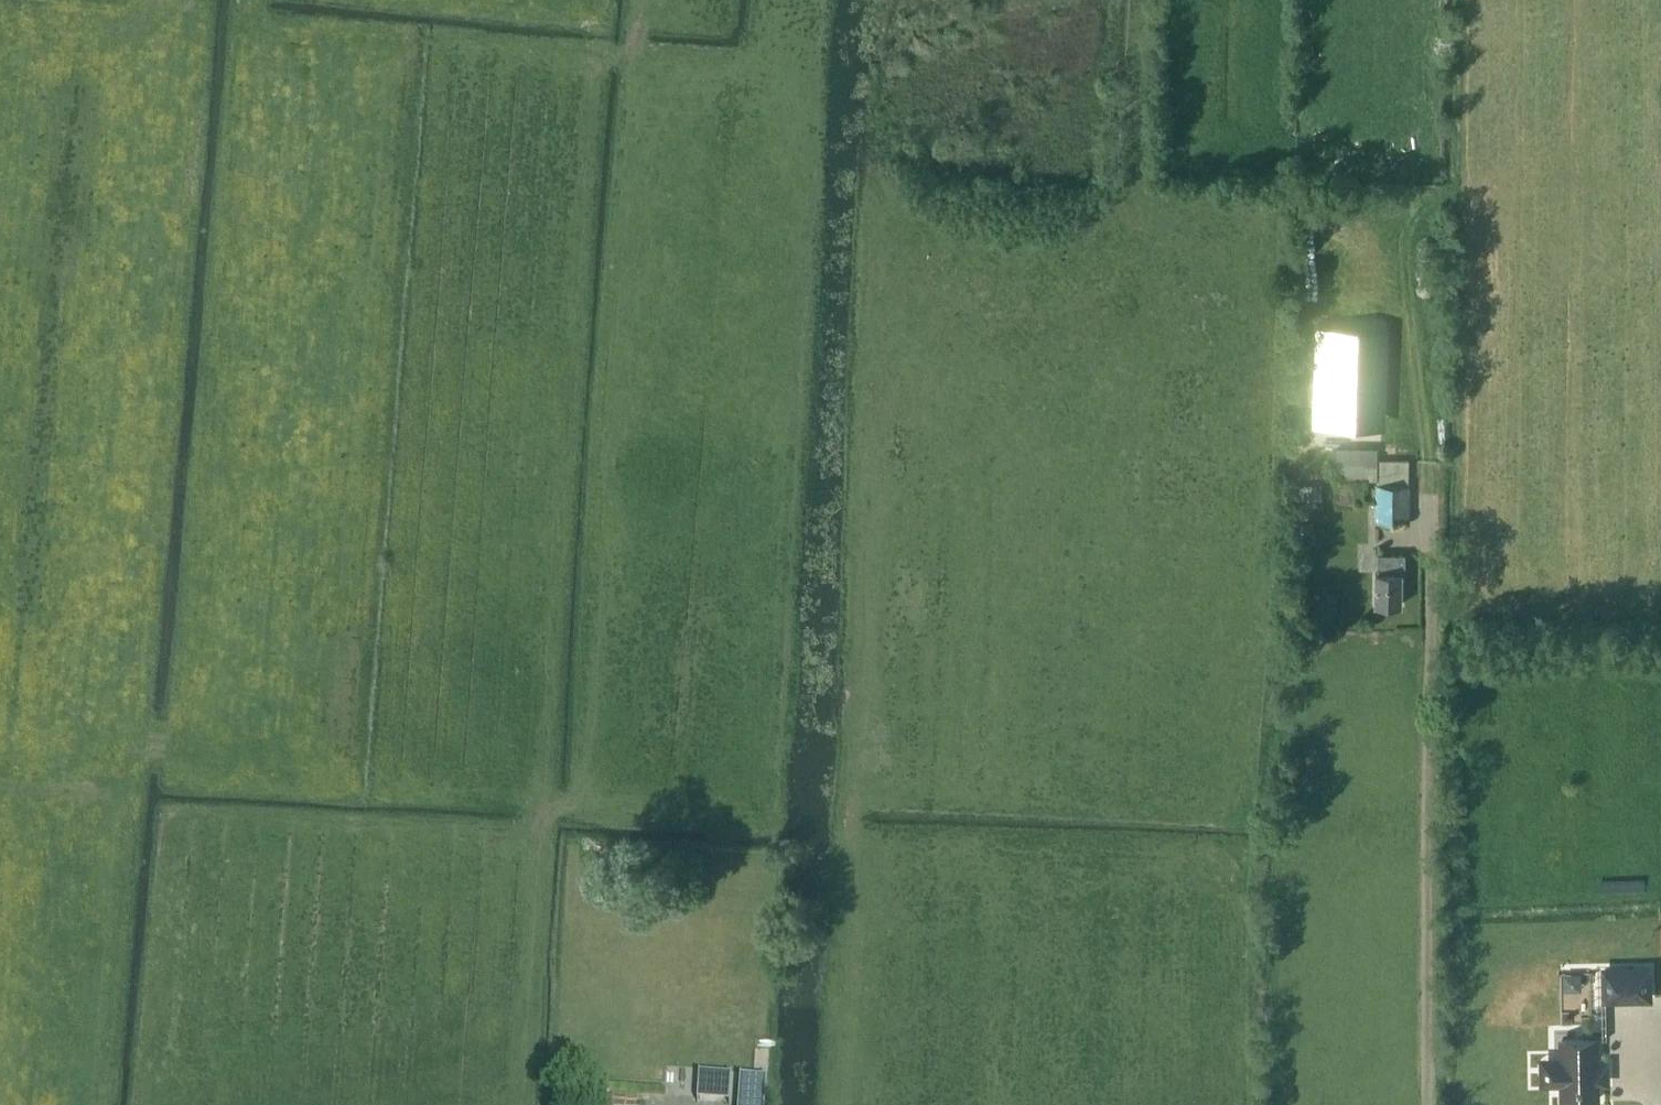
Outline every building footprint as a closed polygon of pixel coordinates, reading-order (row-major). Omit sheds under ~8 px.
[(1377,477),(1378,447),(1338,447),(1338,479),(1365,479),(1365,477),(1377,477)] [(1378,483),(1377,483),(1376,520),(1409,521),(1410,484),(1409,484),(1410,459),(1378,458),(1378,483)] [(1302,496),(1326,495),(1326,481),(1301,482),(1302,496)] [(1376,603),(1402,603),(1402,573),(1405,573),(1405,554),(1379,553),(1379,572),(1376,572),(1376,603)] [(1602,965),(1602,984),(1602,1002),(1653,1001),(1653,964),(1602,965)] [(1609,1084),(1609,1060),(1600,1060),(1600,1036),(1559,1036),(1559,1055),(1540,1055),(1540,1085),(1560,1085),(1560,1101),(1600,1101),(1600,1084),(1609,1084)] [(702,1097),(735,1098),(736,1071),(703,1070),(702,1097)] [(767,1077),(741,1075),(739,1104),(765,1104),(767,1077)]
